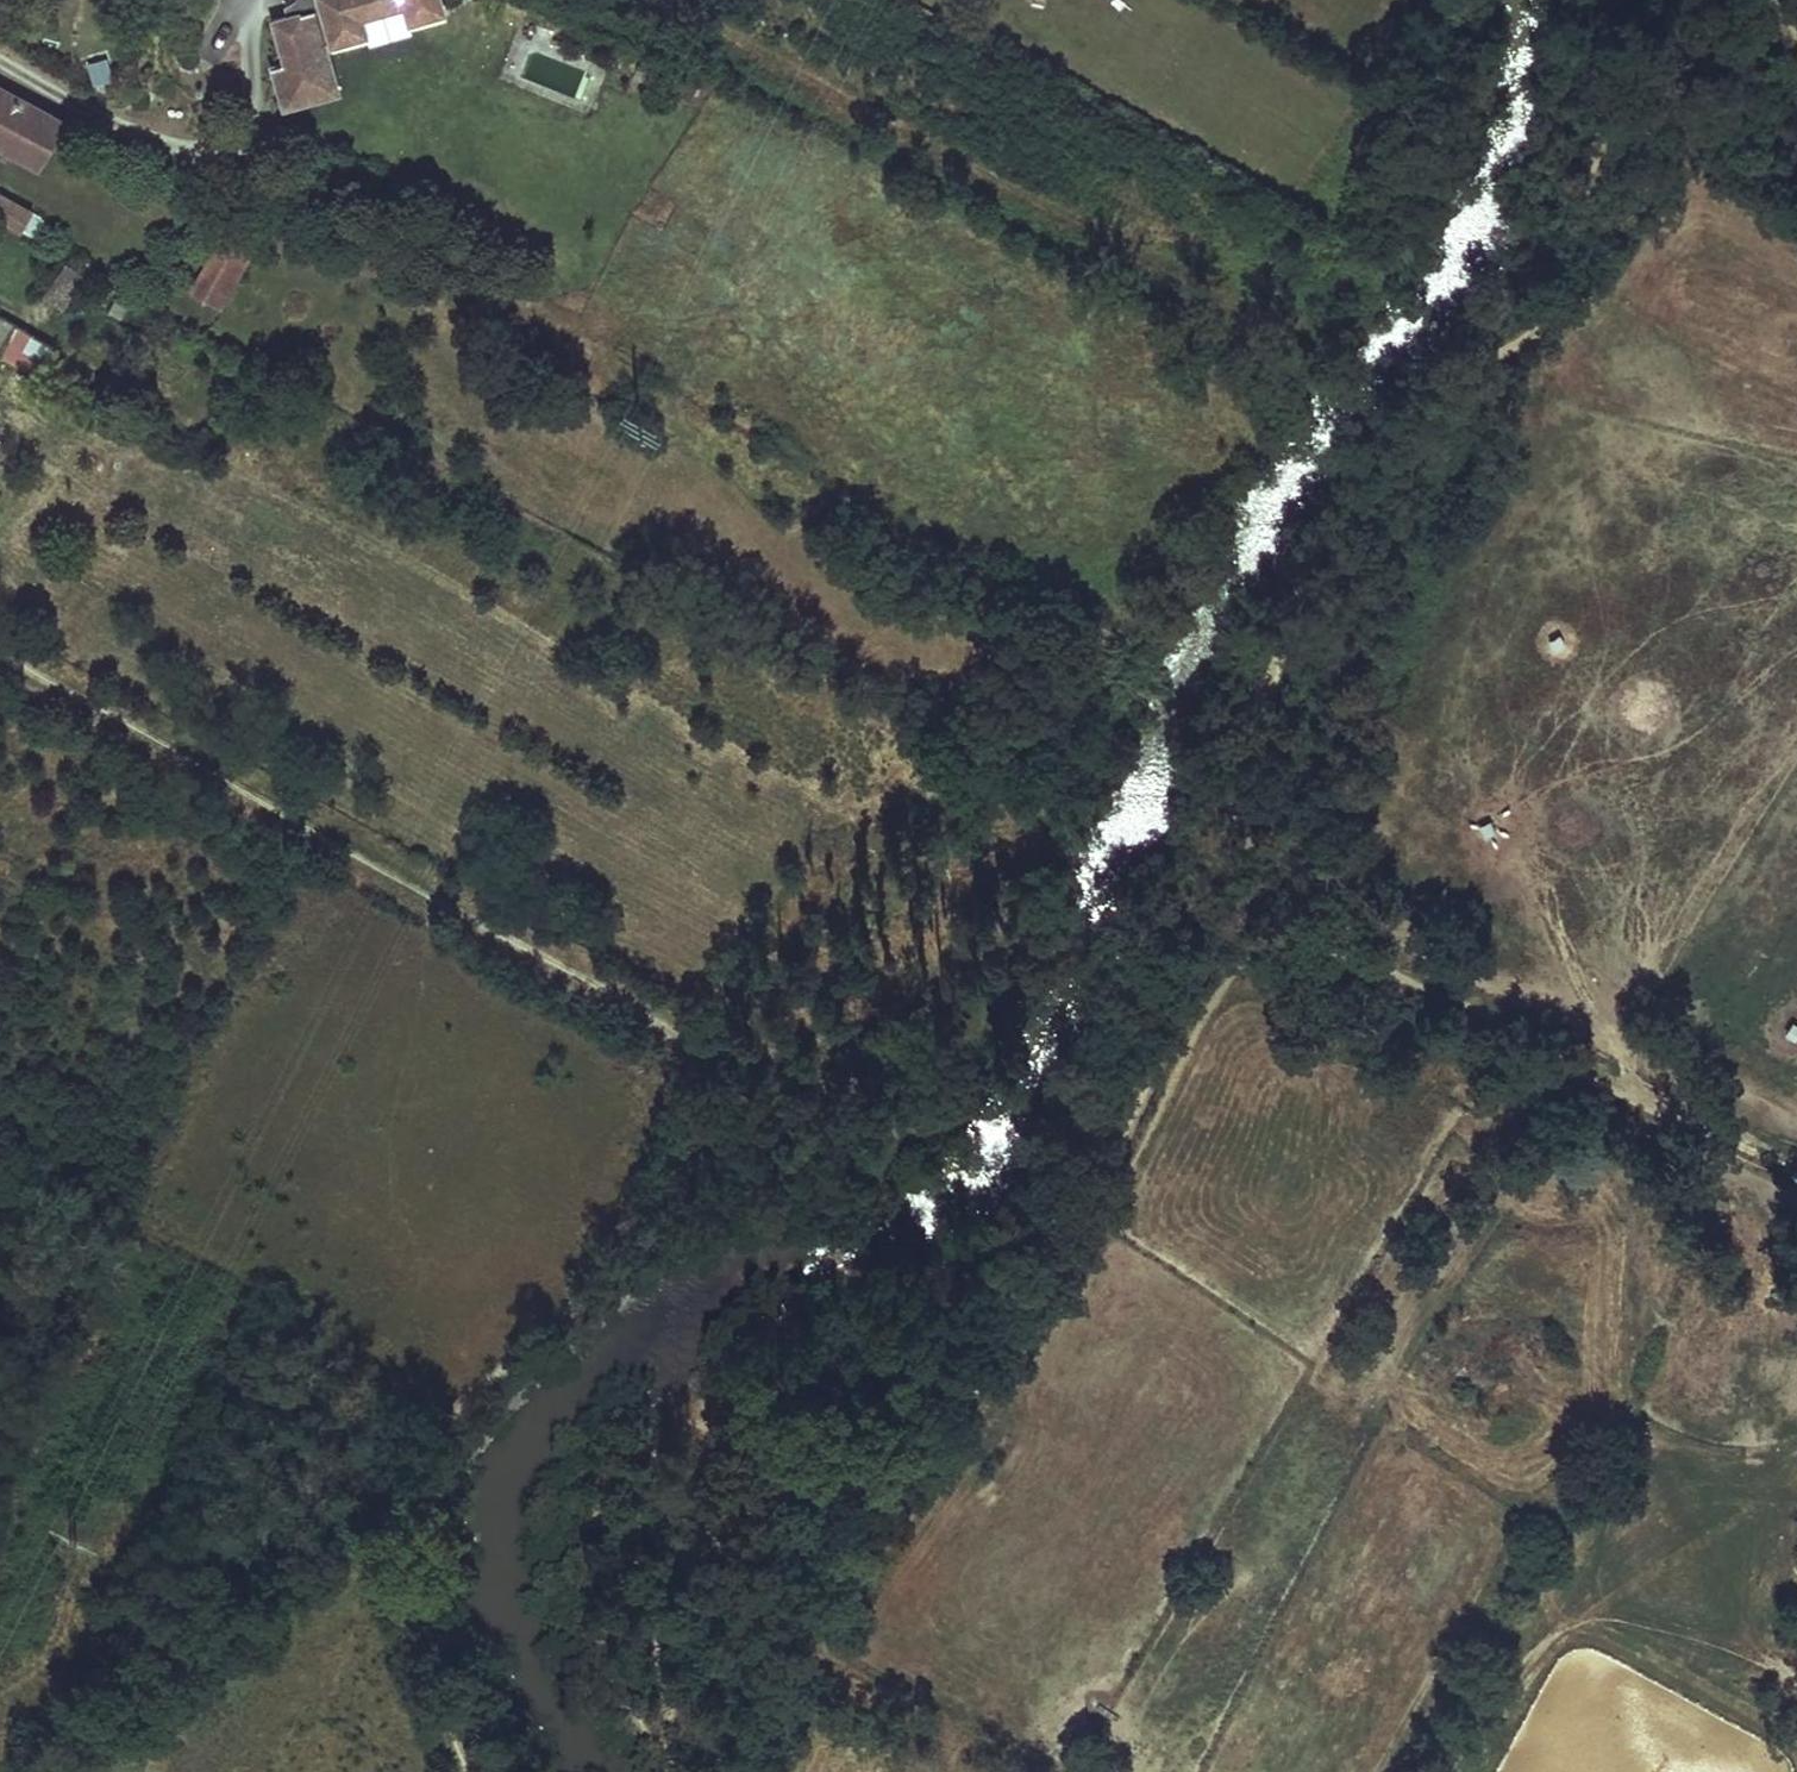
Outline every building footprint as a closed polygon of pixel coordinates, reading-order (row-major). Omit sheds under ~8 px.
[(303,13),(272,22),(285,64),(271,68),(284,108),(312,100),(309,89),(333,82),(322,45),(329,43),(330,45),(364,35),(359,18),(402,5),(407,22),(442,12),(438,0),(300,0),(303,13)] [(35,167),(62,122),(0,88),(0,148),(35,167)] [(31,238),(41,219),(0,196),(0,220),(31,238)] [(201,300),(238,232),(227,226),(189,293),(201,300)] [(201,300),(220,310),(256,242),(238,232),(201,300)] [(41,298),(61,312),(84,277),(64,264),(41,298)] [(14,324),(0,318),(0,350),(14,324)] [(18,322),(1,355),(29,369),(46,337),(18,322)] [(14,410),(0,402),(0,436),(14,410)]
